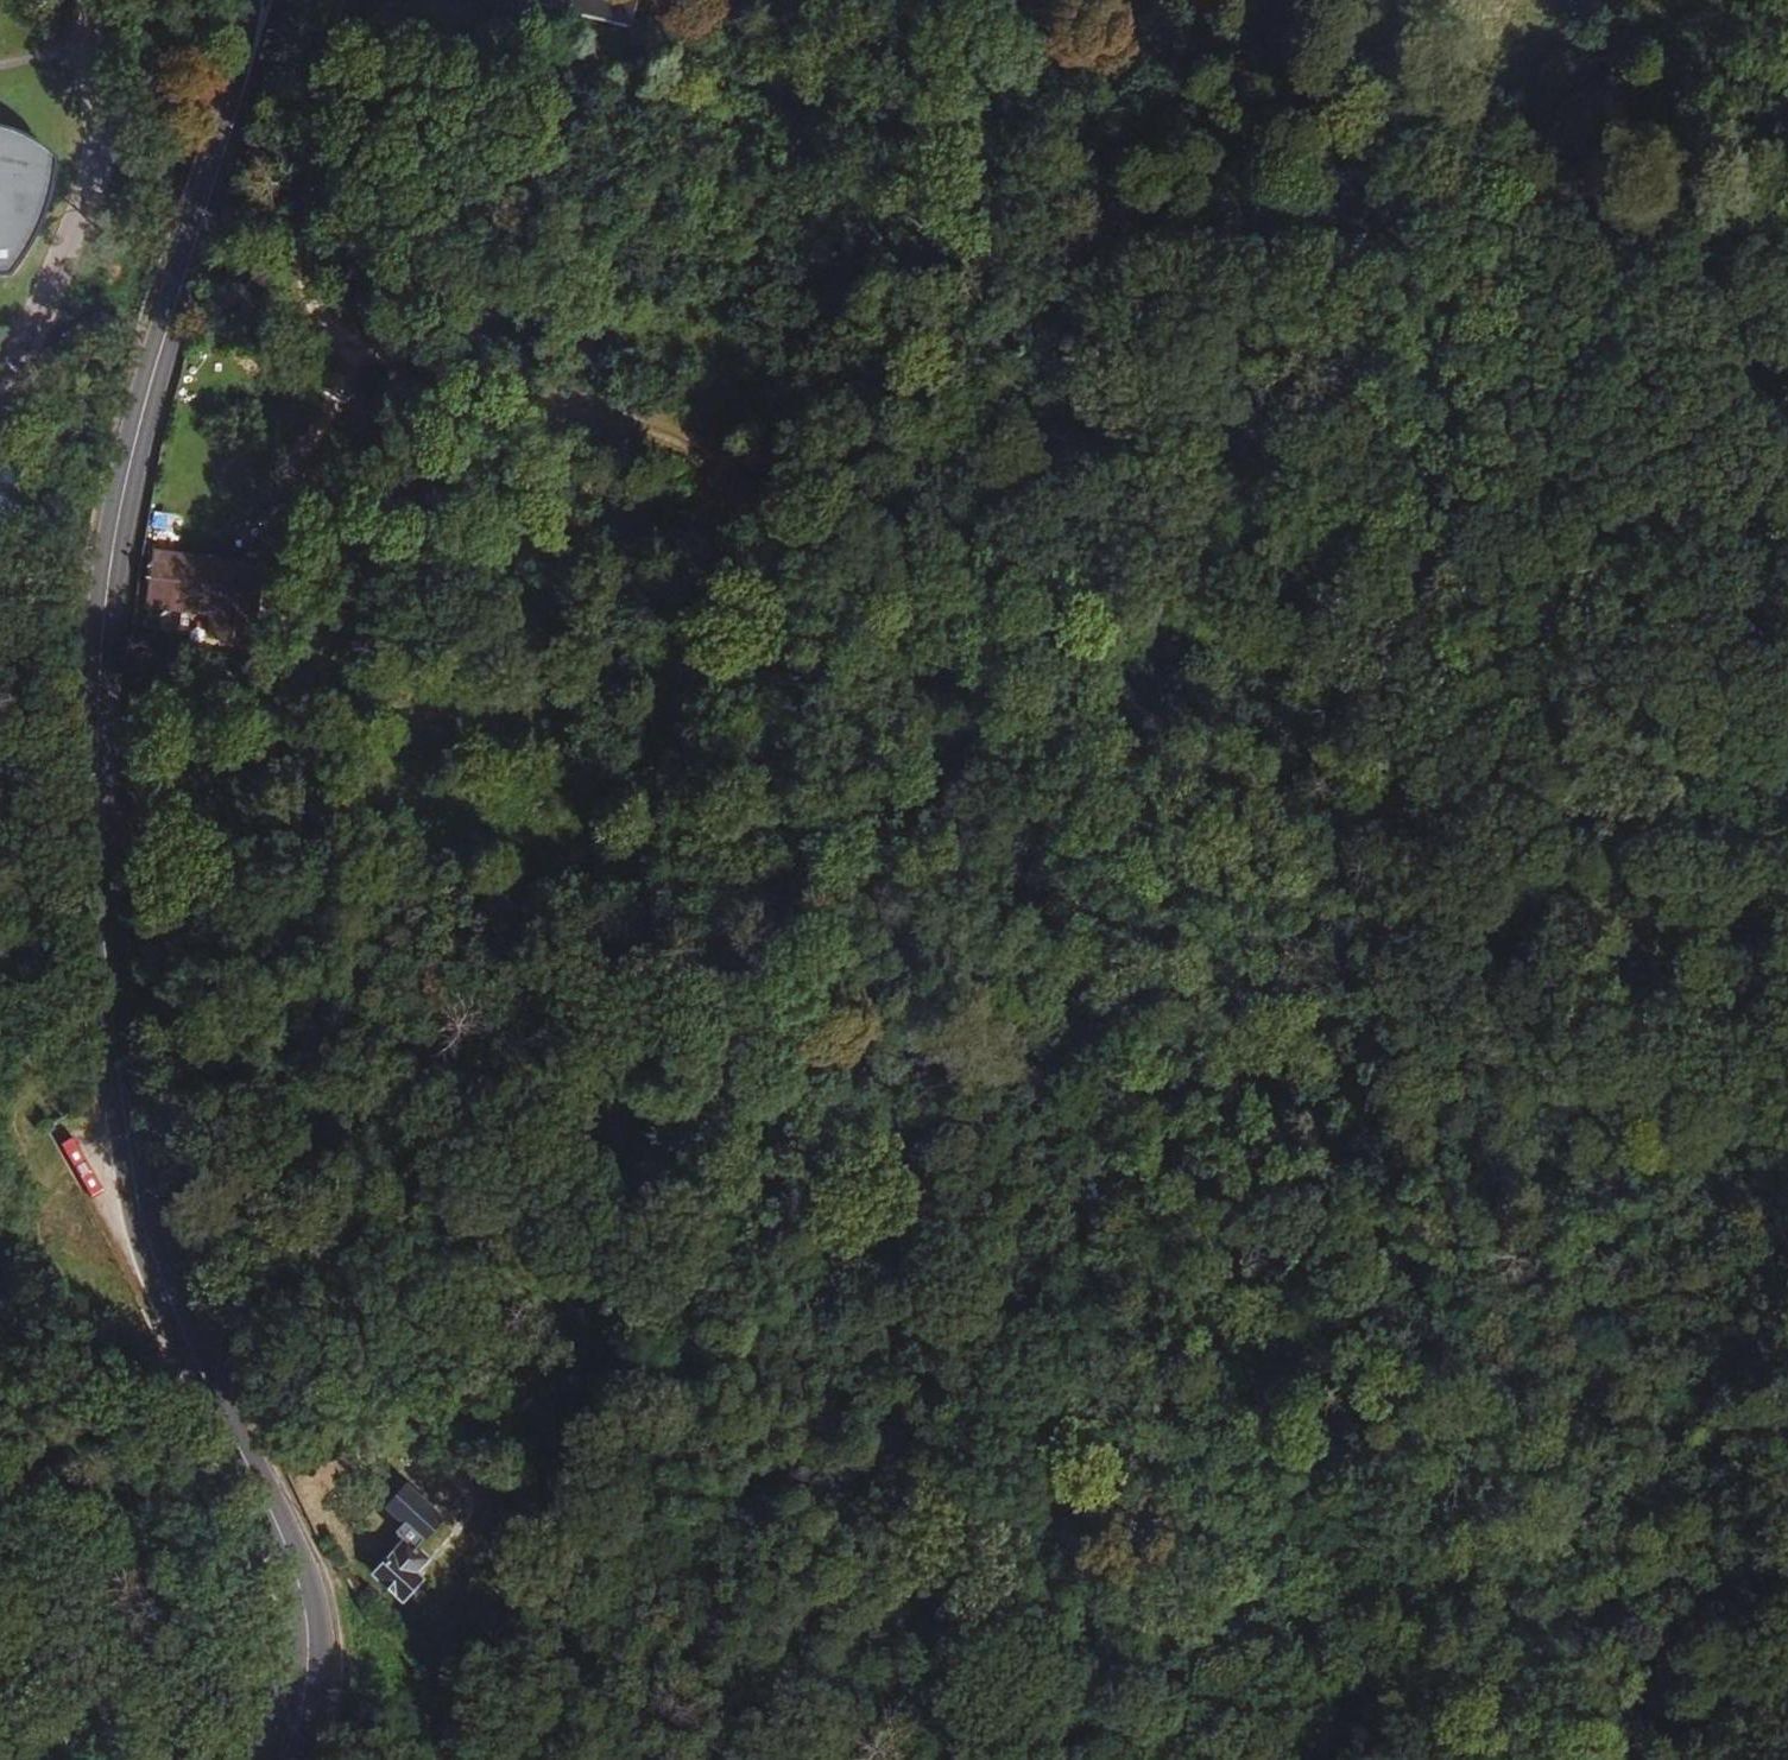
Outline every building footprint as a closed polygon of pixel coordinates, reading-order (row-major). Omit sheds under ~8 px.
[(600,8),(601,0),(567,0),(600,8)] [(237,631),(247,548),(137,535),(137,540),(233,551),(231,587),(133,576),(132,592),(195,600),(194,628),(237,631)] [(231,587),(233,551),(137,540),(133,576),(231,587)] [(218,703),(219,674),(195,673),(194,702),(218,703)] [(383,1584),(409,1561),(404,1556),(416,1543),(394,1524),(357,1559),(383,1584)]
